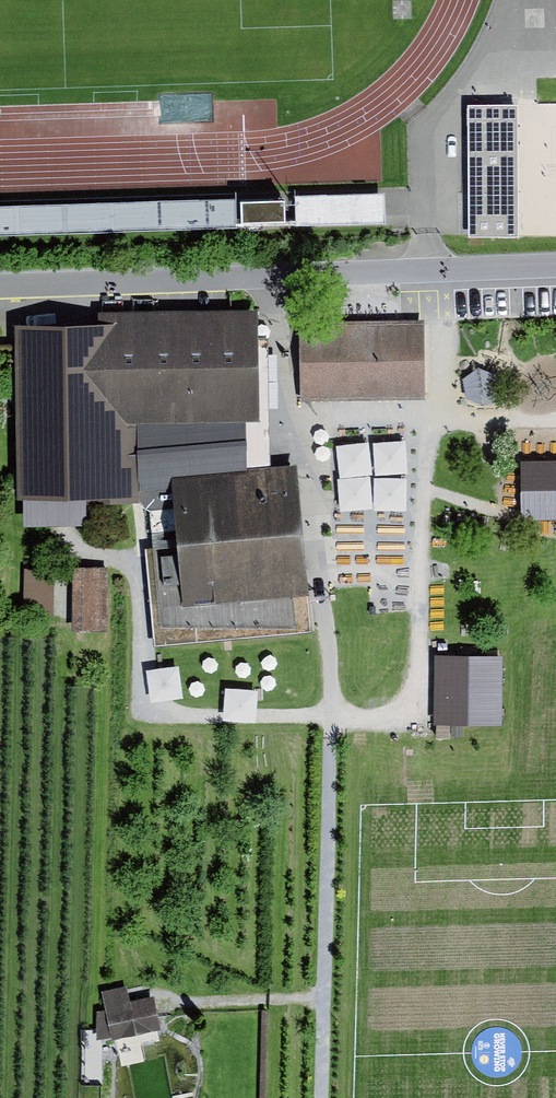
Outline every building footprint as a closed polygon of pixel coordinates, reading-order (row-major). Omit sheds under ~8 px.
[(516,106),(467,107),(469,239),(518,238),(516,106)] [(385,197),(296,199),(296,226),(385,224),(385,197)] [(0,208),(0,234),(237,228),(237,202),(0,208)] [(283,202),(239,203),(240,225),(284,223),(283,202)] [(97,326),(16,327),(17,502),(108,500),(108,506),(136,504),(137,425),(246,423),(260,422),(258,311),(97,313),(97,326)] [(426,324),(300,326),(301,401),(426,400),(426,324)] [(477,364),(464,375),(467,396),(484,402),(499,399),(496,372),(477,364)] [(150,511),(152,545),(144,546),(154,647),(312,634),(297,466),(247,469),(246,423),(137,425),(136,504),(150,511)] [(523,517),(555,516),(555,460),(523,460),(523,517)] [(53,569),(24,568),(23,618),(52,619),(53,569)] [(109,569),(73,569),(72,631),(108,631),(109,569)] [(503,652),(435,651),(434,722),(502,722),(503,652)] [(126,987),(101,992),(110,1041),(162,1031),(155,998),(129,1003),(126,987)]
